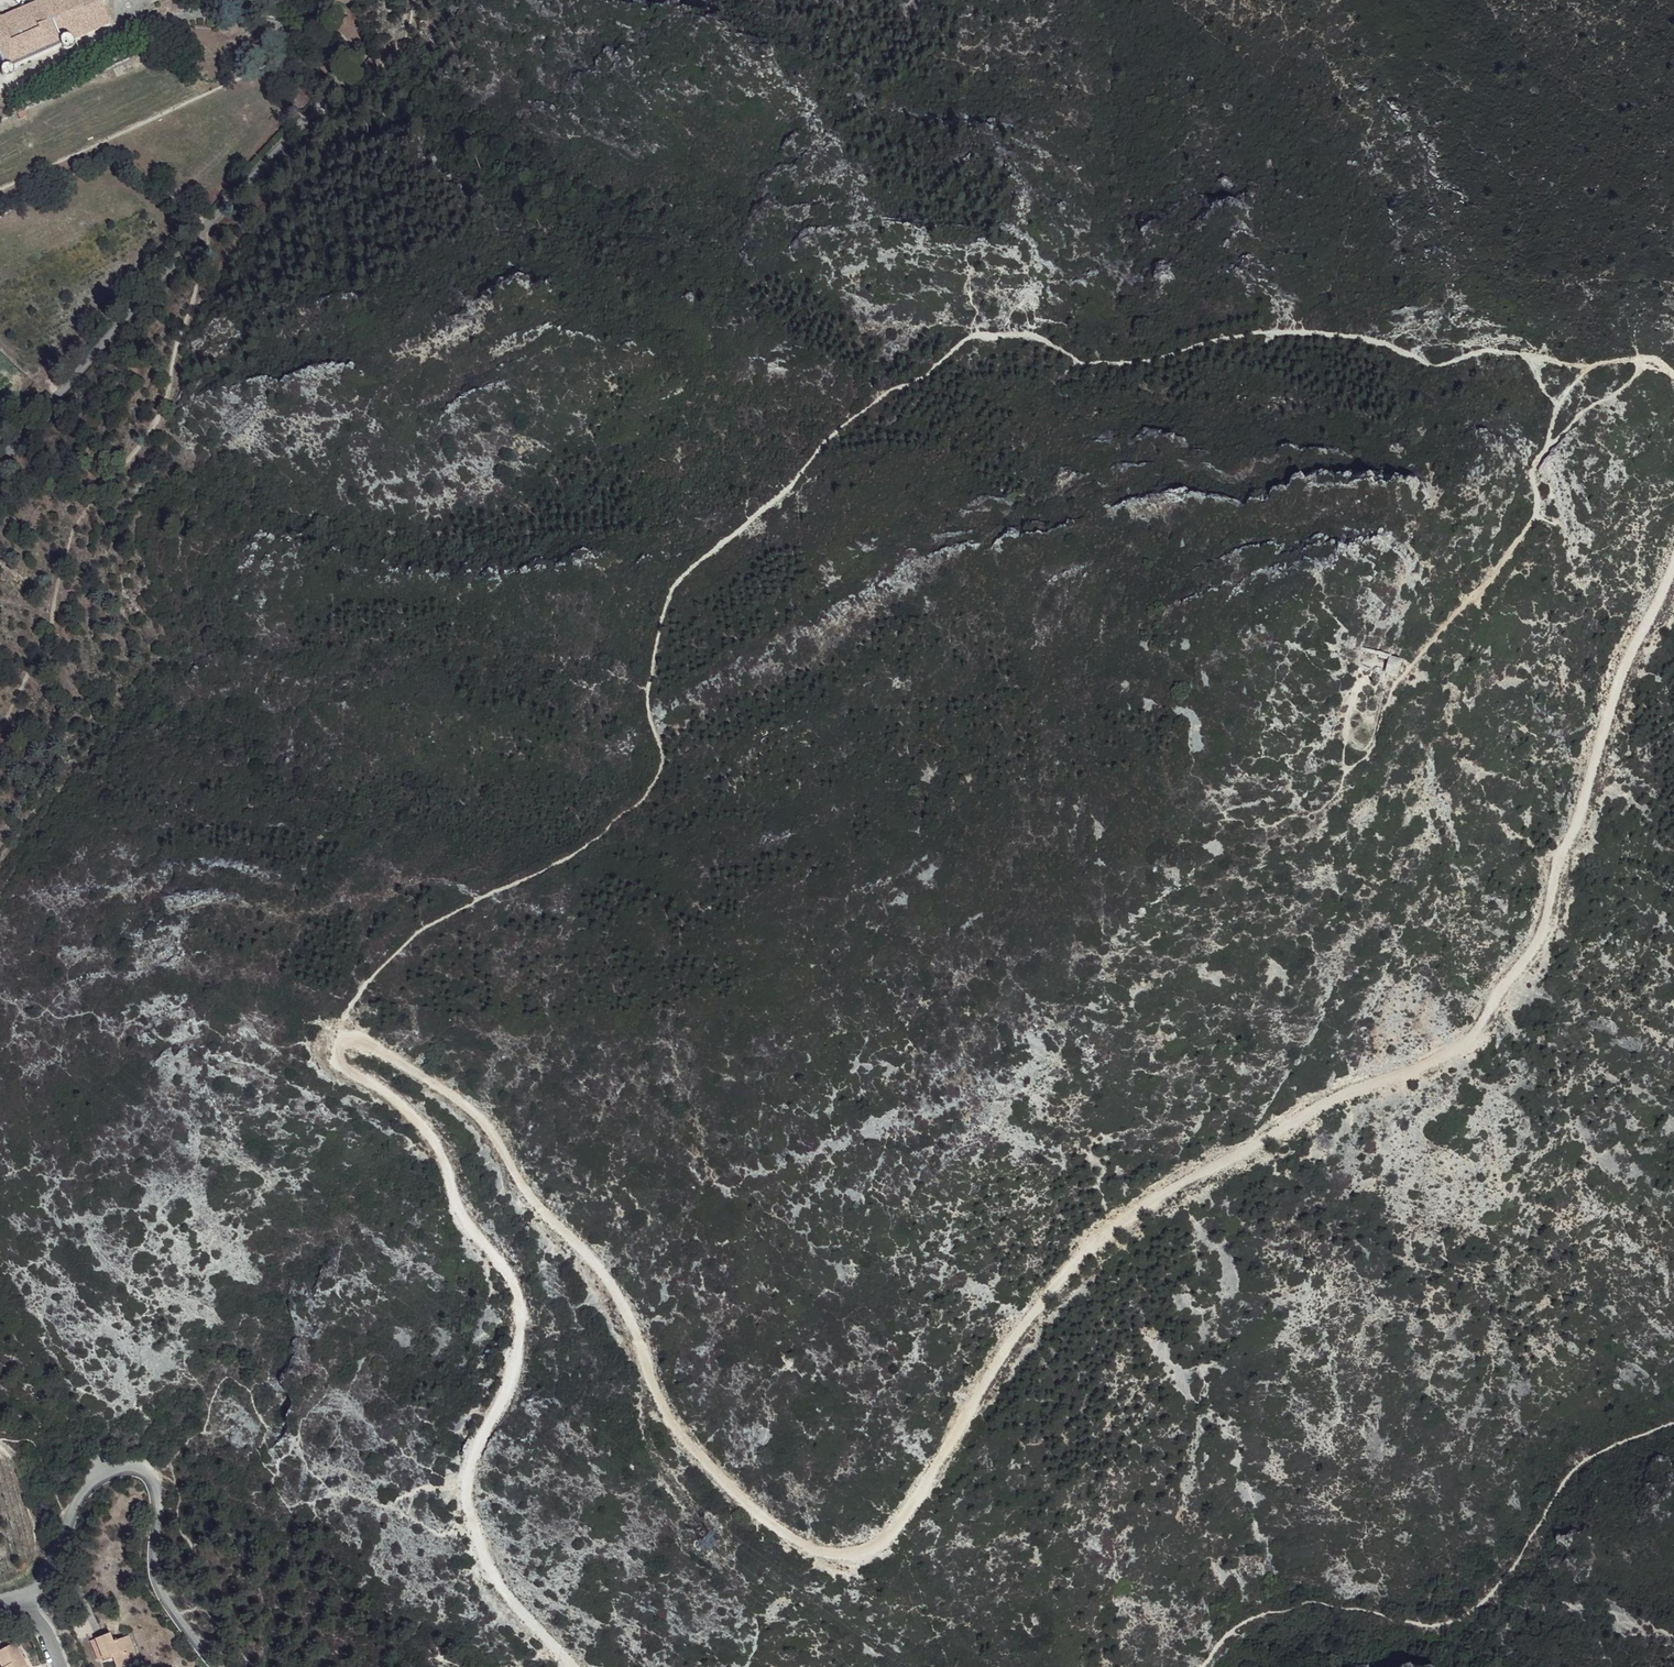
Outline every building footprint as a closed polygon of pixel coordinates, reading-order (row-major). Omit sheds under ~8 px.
[(0,16),(0,74),(46,59),(48,61),(49,62),(52,63),(55,64),(58,63),(61,62),(63,61),(64,59),(65,56),(65,53),(108,26),(100,0),(45,0),(0,16)] [(1397,679),(1402,664),(1363,649),(1359,660),(1381,668),(1379,672),(1397,679)] [(95,1638),(103,1657),(113,1653),(118,1666),(123,1666),(138,1661),(127,1635),(114,1640),(110,1632),(95,1638)] [(103,1657),(95,1638),(90,1639),(97,1659),(103,1657)] [(0,1647),(0,1666),(22,1666),(9,1642),(0,1647)]
